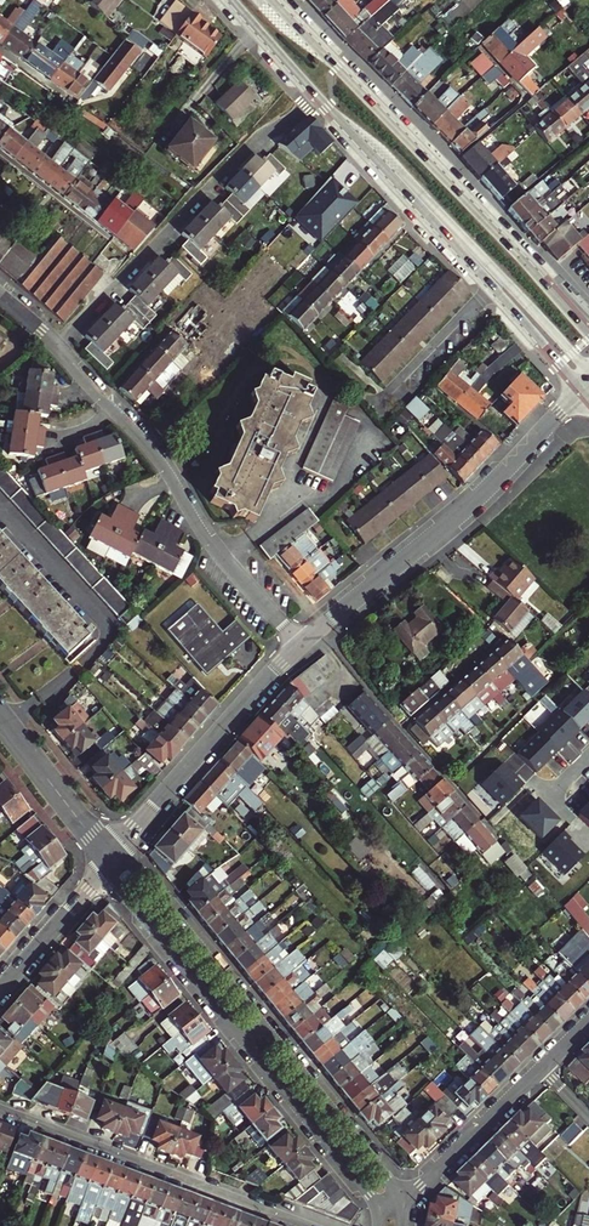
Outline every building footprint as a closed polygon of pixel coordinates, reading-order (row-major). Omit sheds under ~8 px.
[(114,0),(85,0),(86,0),(103,14),(114,0)] [(119,0),(114,0),(103,14),(106,16),(119,0)] [(176,0),(175,0),(160,21),(177,34),(193,13),(193,12),(180,3),(176,0)] [(335,4),(331,0),(308,0),(322,16),(335,4)] [(368,63),(382,49),(366,33),(376,24),(372,19),(374,18),(376,20),(390,6),(386,2),(375,12),(345,40),(368,63)] [(13,27),(21,15),(28,6),(24,3),(19,10),(16,7),(6,21),(0,17),(0,42),(2,43),(13,27)] [(345,40),(375,12),(370,6),(352,23),(335,4),(322,16),(345,40)] [(33,9),(28,6),(21,15),(26,18),(33,9)] [(176,35),(198,52),(214,31),(202,22),(203,21),(193,13),(177,34),(176,35)] [(26,18),(21,15),(13,27),(20,32),(29,20),(26,18)] [(13,27),(2,43),(24,59),(36,43),(20,32),(13,27)] [(515,49),(500,62),(531,97),(537,91),(524,76),(533,68),(521,56),(544,35),(537,28),(515,49)] [(482,43),(500,62),(515,49),(497,29),(482,43)] [(214,31),(198,52),(206,58),(222,37),(214,31)] [(36,43),(24,59),(46,75),(51,79),(63,62),(59,59),(62,54),(63,55),(70,44),(63,38),(51,54),(36,43)] [(105,69),(103,67),(99,72),(93,80),(109,92),(140,52),(126,42),(116,55),(114,53),(112,55),(108,60),(110,62),(105,69)] [(405,71),(390,85),(412,107),(427,93),(418,84),(426,76),(423,72),(437,57),(428,48),(405,71)] [(383,78),(390,85),(405,71),(382,49),(368,63),(383,78)] [(70,53),(63,62),(51,79),(67,90),(85,64),(70,53)] [(482,53),(470,64),(474,68),(486,57),(482,53)] [(437,57),(423,72),(426,76),(441,61),(437,57)] [(494,66),(486,57),(474,68),(482,77),(494,66)] [(87,63),(85,64),(67,90),(79,98),(93,80),(99,72),(91,65),(94,61),(90,58),(87,63)] [(94,61),(91,65),(99,72),(103,67),(94,61)] [(568,66),(580,81),(583,79),(576,70),(578,68),(573,62),(568,66)] [(580,81),(568,66),(562,71),(567,77),(569,75),(576,84),(580,81)] [(239,82),(216,106),(233,123),(256,100),(239,82)] [(588,108),(588,92),(584,86),(567,100),(580,116),(588,108)] [(412,107),(431,126),(448,109),(461,97),(453,89),(437,103),(427,93),(412,107)] [(541,122),(534,128),(537,131),(548,143),(564,130),(548,110),(534,94),(529,99),(534,105),(536,103),(544,112),(537,118),(541,122)] [(464,130),(462,128),(453,118),(458,113),(455,111),(465,101),(461,97),(448,109),(431,126),(440,134),(450,144),(464,130)] [(548,110),(564,130),(580,116),(567,100),(565,97),(548,110)] [(497,114),(501,118),(509,112),(505,107),(497,114)] [(467,132),(480,121),(482,119),(478,114),(462,128),(464,130),(467,132)] [(10,130),(11,128),(13,126),(0,116),(0,122),(10,130)] [(308,117),(286,137),(298,150),(307,142),(320,156),(333,144),(308,117)] [(31,118),(22,122),(27,126),(30,123),(37,129),(41,125),(33,119),(31,118)] [(464,130),(450,144),(460,154),(487,130),(480,121),(467,132),(464,130)] [(10,130),(0,122),(0,142),(10,130)] [(53,142),(57,136),(48,130),(41,125),(37,129),(30,138),(38,144),(45,135),(53,142)] [(193,125),(166,152),(177,164),(179,162),(191,174),(216,150),(193,125)] [(10,130),(0,142),(0,148),(14,159),(27,143),(20,137),(10,130)] [(494,137),(490,133),(483,139),(486,144),(494,137)] [(318,158),(320,156),(307,142),(298,150),(286,137),(279,144),(300,162),(311,151),(318,158)] [(43,155),(27,143),(14,159),(30,171),(43,155)] [(59,161),(63,164),(74,149),(66,143),(62,149),(66,152),(59,161)] [(480,179),(505,158),(503,156),(500,158),(494,151),(488,157),(477,144),(462,156),(461,157),(480,179)] [(74,149),(63,164),(67,167),(74,158),(87,168),(92,162),(74,149)] [(60,168),(43,155),(30,171),(30,172),(47,184),(60,168)] [(241,172),(259,189),(274,174),(279,178),(285,171),(269,155),(264,161),(263,162),(256,156),(241,172)] [(510,164),(505,158),(480,179),(491,191),(504,207),(505,207),(525,190),(520,184),(515,188),(505,178),(512,172),(507,166),(510,164)] [(76,182),(60,168),(47,184),(62,196),(64,198),(76,182)] [(76,182),(64,198),(79,210),(80,210),(92,194),(96,189),(103,181),(109,174),(105,172),(104,171),(93,186),(80,176),(76,182)] [(231,194),(230,196),(225,201),(243,218),(250,211),(244,205),(259,189),(241,172),(225,188),(231,194)] [(319,244),(355,207),(338,191),(340,188),(329,178),(293,219),(319,244)] [(547,189),(541,182),(508,210),(518,222),(561,185),(557,180),(547,189)] [(103,181),(96,189),(100,192),(107,184),(103,181)] [(126,186),(120,182),(115,188),(121,193),(126,186)] [(561,185),(518,222),(528,234),(561,205),(555,199),(570,187),(566,182),(561,185)] [(340,188),(338,191),(355,207),(357,205),(340,188)] [(109,207),(92,194),(80,210),(95,222),(97,224),(109,207)] [(109,207),(97,224),(110,234),(113,236),(135,208),(143,199),(137,195),(131,203),(133,204),(127,211),(114,201),(109,207)] [(212,202),(197,218),(215,235),(230,219),(236,225),(243,218),(225,201),(220,206),(219,208),(212,202)] [(31,203),(26,209),(35,217),(40,210),(31,203)] [(561,205),(528,234),(538,246),(542,242),(561,225),(557,221),(569,211),(563,204),(561,205)] [(146,216),(135,208),(113,236),(132,251),(152,226),(144,219),(146,216)] [(401,228),(381,208),(373,217),(368,221),(388,241),(401,228)] [(181,234),(187,240),(186,242),(181,247),(200,266),(207,259),(199,251),(215,235),(197,218),(181,234)] [(388,241),(368,221),(352,238),(372,257),(381,249),(388,241)] [(565,223),(561,225),(542,242),(558,261),(577,244),(581,241),(565,223)] [(46,230),(39,238),(49,246),(40,257),(19,239),(15,243),(8,238),(0,230),(0,271),(27,294),(50,313),(62,323),(102,276),(87,263),(72,251),(69,248),(56,238),(46,230)] [(588,258),(588,257),(588,234),(588,235),(581,241),(577,244),(588,258)] [(352,238),(339,252),(359,272),(372,257),(352,238)] [(359,272),(339,252),(325,267),(344,286),(359,272)] [(159,258),(144,273),(162,291),(177,275),(185,282),(192,275),(172,256),(167,262),(165,263),(159,258)] [(403,264),(392,275),(397,280),(408,269),(403,264)] [(344,286),(325,267),(318,273),(311,282),(330,301),(344,286)] [(468,291),(447,271),(359,362),(380,382),(468,291)] [(135,295),(133,297),(128,302),(150,323),(156,316),(147,307),(162,291),(144,273),(128,289),(135,295)] [(390,277),(380,288),(385,293),(396,282),(390,277)] [(330,301),(311,282),(308,284),(313,288),(301,301),(316,316),(330,301)] [(369,295),(362,302),(369,308),(375,302),(369,295)] [(301,301),(296,296),(283,311),(302,330),(316,316),(301,301)] [(116,303),(100,319),(118,337),(133,321),(142,330),(150,323),(128,302),(123,308),(122,309),(116,303)] [(368,309),(361,303),(356,308),(363,315),(368,309)] [(203,319),(201,317),(204,314),(196,306),(193,310),(191,308),(169,332),(181,343),(203,319)] [(350,320),(339,310),(334,315),(345,326),(350,320)] [(118,337),(100,319),(85,335),(91,342),(90,343),(84,349),(107,370),(114,363),(103,353),(118,337)] [(168,334),(156,347),(172,362),(183,350),(186,347),(181,343),(169,332),(168,333),(168,334)] [(504,333),(489,347),(496,354),(510,341),(504,333)] [(331,335),(322,345),(328,350),(337,341),(331,335)] [(188,349),(192,352),(194,355),(199,350),(193,344),(188,349)] [(497,358),(504,364),(519,350),(513,344),(497,358)] [(138,368),(153,383),(162,390),(181,370),(172,362),(156,347),(138,368)] [(192,352),(188,349),(186,347),(183,350),(189,356),(192,352)] [(468,392),(459,403),(479,420),(491,406),(477,394),(495,373),(504,364),(497,358),(488,368),(475,383),(470,389),(468,392)] [(438,385),(459,403),(468,392),(470,389),(457,378),(467,366),(459,360),(438,385)] [(27,371),(24,392),(57,397),(59,387),(51,386),(52,374),(45,373),(46,365),(31,363),(30,371),(27,371)] [(472,380),(475,383),(488,368),(485,366),(472,380)] [(153,383),(138,368),(119,389),(134,404),(153,383)] [(236,432),(238,439),(224,471),(217,473),(220,479),(218,483),(217,485),(213,484),(208,493),(213,495),(209,503),(229,512),(231,519),(238,516),(254,523),(271,484),(279,482),(276,475),(281,464),(286,453),(293,450),(290,444),(300,421),(307,419),(305,412),(312,395),(304,391),(307,386),(289,378),(287,383),(267,375),(264,382),(260,380),(255,390),(259,392),(258,395),(257,398),(251,401),(253,406),(247,420),(242,430),(236,432)] [(519,375),(517,377),(499,397),(509,406),(502,414),(516,427),(543,398),(519,375)] [(21,413),(38,416),(46,417),(48,406),(56,407),(57,397),(24,392),(21,413)] [(403,407),(418,421),(429,410),(414,396),(403,407)] [(358,423),(343,416),(348,405),(334,398),(301,469),(330,482),(358,423)] [(2,433),(10,434),(43,438),(44,429),(36,428),(38,416),(21,413),(12,412),(11,422),(4,421),(2,433)] [(167,432),(158,424),(155,427),(164,435),(167,432)] [(433,435),(443,444),(474,472),(484,461),(467,445),(458,437),(456,440),(451,435),(453,433),(444,424),(433,435)] [(164,435),(155,427),(154,428),(163,437),(164,435)] [(481,430),(467,445),(484,461),(498,446),(481,430)] [(101,431),(91,435),(103,467),(123,460),(115,436),(104,439),(101,431)] [(10,434),(7,455),(33,458),(34,447),(42,448),(43,438),(10,434)] [(74,450),(77,457),(82,474),(103,467),(91,435),(82,438),(85,446),(74,450)] [(474,472),(443,444),(434,454),(446,466),(462,485),(466,481),(474,472)] [(63,453),(54,456),(65,488),(85,481),(82,474),(77,457),(65,461),(63,453)] [(364,544),(447,477),(429,454),(346,521),(364,544)] [(65,488),(54,456),(44,459),(47,468),(37,471),(45,495),(65,488)] [(131,608),(115,590),(106,581),(99,572),(78,550),(64,535),(40,509),(9,475),(0,465),(0,490),(35,527),(119,619),(131,608)] [(89,539),(109,549),(128,510),(119,505),(117,504),(109,521),(100,516),(89,539)] [(306,507),(258,548),(269,560),(270,559),(275,555),(302,532),(316,520),(317,520),(306,507)] [(141,536),(131,532),(139,515),(137,514),(128,510),(109,549),(130,559),(132,554),(141,536)] [(132,554),(152,564),(171,525),(162,521),(160,520),(152,535),(143,531),(141,536),(132,554)] [(171,525),(152,564),(173,574),(184,551),(176,547),(184,531),(171,525)] [(316,549),(302,532),(275,555),(290,572),(316,549)] [(0,538),(0,589),(14,604),(65,660),(90,637),(89,636),(92,634),(87,629),(85,632),(48,591),(0,538)] [(316,549),(290,572),(302,586),(315,575),(316,576),(331,563),(318,548),(316,549)] [(318,601),(329,592),(321,582),(340,566),(335,560),(331,563),(316,576),(315,575),(302,586),(316,602),(318,601)] [(494,583),(519,605),(537,584),(514,564),(503,577),(499,573),(492,582),(494,583)] [(507,633),(526,611),(519,605),(494,583),(488,589),(506,605),(493,620),(507,633)] [(196,606),(169,630),(206,673),(223,658),(229,666),(242,655),(235,648),(248,637),(236,623),(221,635),(196,606)] [(127,627),(139,616),(131,608),(119,619),(127,627)] [(394,632),(412,655),(441,632),(423,609),(415,615),(418,620),(408,628),(405,623),(394,632)] [(131,631),(142,620),(141,619),(139,616),(127,627),(131,631)] [(546,616),(540,623),(553,635),(560,627),(546,616)] [(237,622),(236,623),(248,637),(249,636),(237,622)] [(507,640),(492,654),(515,680),(532,700),(548,685),(528,663),(521,656),(507,640)] [(528,663),(537,653),(531,647),(521,656),(528,663)] [(492,654),(476,668),(490,683),(498,677),(497,676),(499,675),(509,686),(515,680),(492,654)] [(325,656),(319,661),(329,673),(335,668),(325,656)] [(319,661),(312,666),(322,678),(329,673),(319,661)] [(312,666),(305,672),(317,688),(318,687),(325,682),(322,678),(312,666)] [(476,668),(461,681),(482,705),(491,697),(496,704),(503,698),(500,694),(493,686),(490,683),(476,668)] [(305,672),(297,678),(310,694),(317,688),(305,672)] [(171,676),(166,682),(178,691),(180,693),(208,718),(218,707),(189,682),(185,687),(178,681),(177,682),(171,676)] [(297,678),(288,686),(303,699),(310,694),(297,678)] [(429,680),(399,706),(410,719),(426,704),(440,692),(429,680)] [(482,705),(461,681),(446,695),(473,725),(479,719),(474,712),(482,705)] [(499,681),(493,686),(500,694),(506,689),(499,681)] [(274,701),(295,719),(308,731),(313,736),(317,732),(311,726),(320,719),(318,717),(313,712),(309,706),(303,699),(288,686),(274,701)] [(318,687),(317,688),(310,694),(303,699),(309,706),(322,694),(318,687)] [(583,692),(561,713),(578,730),(585,723),(584,723),(588,718),(588,698),(583,692)] [(167,702),(198,729),(204,723),(208,718),(180,693),(175,699),(169,694),(164,699),(167,702)] [(389,722),(364,693),(348,707),(373,736),(389,722)] [(326,699),(322,694),(309,706),(313,712),(326,699)] [(473,725),(446,695),(430,708),(453,734),(461,726),(467,733),(474,726),(473,725)] [(330,706),(326,699),(313,712),(318,717),(330,706)] [(282,733),(295,719),(274,701),(261,715),(282,733)] [(193,735),(198,729),(167,702),(157,714),(160,716),(188,741),(193,735)] [(75,705),(69,710),(80,724),(87,719),(75,705)] [(336,713),(330,706),(318,717),(320,719),(323,723),(336,713)] [(424,745),(430,739),(437,748),(453,734),(430,708),(415,722),(417,724),(410,729),(424,745)] [(105,709),(90,720),(63,742),(71,752),(76,749),(81,755),(94,745),(101,752),(107,747),(124,733),(118,725),(100,740),(95,735),(91,738),(84,729),(92,723),(95,726),(110,715),(105,709)] [(578,730),(561,713),(557,709),(536,731),(538,733),(556,752),(557,752),(578,731),(578,730)] [(63,742),(90,720),(88,718),(87,719),(80,724),(69,710),(54,722),(59,729),(55,732),(63,742)] [(282,733),(261,715),(251,727),(238,741),(252,755),(262,765),(276,749),(284,756),(294,745),(282,733)] [(150,728),(178,752),(188,741),(160,716),(150,728)] [(150,728),(140,719),(135,725),(144,734),(140,738),(149,747),(145,752),(159,764),(165,758),(170,762),(178,752),(150,728)] [(351,755),(355,760),(366,750),(373,759),(376,762),(403,737),(389,722),(373,736),(365,743),(351,755)] [(534,773),(556,752),(538,733),(516,754),(534,773)] [(403,737),(376,762),(368,769),(373,775),(386,765),(395,774),(402,768),(418,753),(403,737)] [(360,738),(346,750),(351,755),(365,743),(360,738)] [(219,763),(239,781),(242,778),(236,772),(252,755),(238,741),(219,763)] [(117,759),(107,747),(101,752),(87,763),(98,776),(93,779),(101,789),(130,766),(122,755),(117,759)] [(418,753),(402,768),(408,775),(400,782),(403,786),(401,788),(397,783),(386,793),(393,802),(420,779),(431,768),(418,753)] [(136,764),(154,780),(161,772),(143,756),(142,757),(136,764)] [(219,763),(200,784),(214,797),(224,806),(226,808),(238,797),(254,813),(262,805),(239,781),(219,763)] [(480,784),(501,806),(522,786),(500,764),(480,784)] [(130,766),(101,789),(109,799),(113,795),(119,802),(133,790),(127,783),(137,775),(130,766)] [(431,768),(420,779),(430,790),(421,797),(425,802),(407,818),(415,827),(418,825),(453,793),(436,773),(431,768)] [(16,797),(5,783),(0,787),(0,811),(16,797)] [(214,797),(200,784),(184,801),(199,814),(214,797)] [(461,802),(453,793),(418,825),(421,828),(437,814),(445,822),(448,819),(463,805),(461,802)] [(0,811),(0,822),(5,817),(12,825),(28,812),(16,797),(0,811)] [(556,822),(535,800),(517,817),(539,839),(556,822)] [(588,829),(588,803),(576,816),(588,829)] [(448,819),(445,822),(443,823),(457,841),(463,835),(478,822),(463,805),(448,819)] [(190,809),(169,833),(189,851),(191,849),(188,846),(207,825),(190,809)] [(504,853),(478,822),(463,835),(489,866),(504,853)] [(14,864),(19,870),(53,842),(41,827),(24,841),(28,845),(20,851),(24,856),(14,864)] [(569,839),(562,831),(541,852),(563,875),(582,856),(567,841),(569,839)] [(169,833),(154,850),(149,856),(161,871),(169,862),(171,865),(183,851),(187,853),(189,851),(169,833)] [(439,847),(444,853),(454,843),(448,836),(440,843),(441,845),(439,847)] [(361,859),(370,850),(357,837),(348,846),(361,859)] [(19,870),(21,872),(24,876),(36,884),(50,872),(48,870),(64,856),(53,842),(19,870)] [(199,850),(194,856),(204,864),(209,858),(199,850)] [(524,883),(534,876),(517,853),(507,860),(524,883)] [(14,864),(4,860),(2,865),(10,868),(16,876),(21,872),(19,870),(14,864)] [(54,890),(56,892),(72,874),(63,862),(54,869),(57,874),(59,872),(64,878),(56,887),(52,884),(48,889),(52,892),(54,890)] [(191,908),(196,913),(238,879),(233,873),(218,885),(211,876),(214,874),(204,864),(183,888),(192,899),(187,903),(191,908)] [(238,869),(233,873),(238,879),(243,875),(238,869)] [(1,889),(34,918),(43,908),(38,905),(44,898),(22,880),(14,890),(0,878),(0,887),(1,889)] [(196,913),(205,925),(239,897),(234,891),(243,885),(238,879),(196,913)] [(1,889),(0,890),(0,908),(5,912),(25,929),(34,918),(1,889)] [(205,925),(215,937),(249,909),(244,903),(252,896),(248,891),(239,897),(205,925)] [(215,937),(225,949),(253,926),(248,920),(262,908),(257,902),(249,909),(215,937)] [(117,925),(122,919),(109,903),(102,911),(96,918),(92,915),(83,925),(103,942),(129,964),(134,957),(116,942),(125,932),(117,925)] [(5,912),(1,917),(0,917),(0,928),(15,941),(25,929),(5,912)] [(225,949),(235,961),(263,938),(258,932),(265,926),(272,920),(267,914),(253,926),(225,949)] [(95,951),(103,942),(83,925),(75,934),(79,937),(69,949),(91,968),(92,969),(98,963),(95,961),(99,955),(95,951)] [(263,938),(235,961),(237,965),(244,972),(272,949),(267,943),(281,932),(277,926),(263,938)] [(4,952),(15,941),(0,928),(0,948),(4,952)] [(281,932),(267,943),(272,949),(280,942),(286,937),(281,932)] [(587,956),(588,954),(588,940),(583,932),(559,956),(568,965),(574,971),(576,973),(588,986),(588,958),(587,956)] [(272,949),(244,972),(253,984),(287,957),(281,950),(284,948),(280,942),(272,949)] [(130,964),(135,968),(149,953),(143,945),(134,957),(129,964),(130,964)] [(399,945),(390,952),(395,958),(404,951),(399,945)] [(325,948),(314,953),(319,962),(330,957),(325,948)] [(48,965),(66,981),(74,972),(82,979),(91,968),(69,949),(60,960),(56,956),(48,965)] [(385,949),(375,959),(384,968),(394,958),(385,949)] [(253,984),(263,996),(291,973),(296,969),(291,963),(300,955),(296,950),(287,957),(253,984)] [(142,1001),(146,998),(167,981),(155,967),(159,964),(153,957),(137,969),(143,977),(130,987),(142,1001)] [(558,976),(569,987),(584,1003),(588,997),(588,986),(576,973),(572,978),(564,969),(560,965),(558,966),(550,958),(545,962),(558,976)] [(305,961),(296,969),(301,975),(310,967),(305,961)] [(130,964),(111,986),(116,990),(135,968),(130,964)] [(44,979),(34,990),(46,1000),(58,1010),(76,990),(66,981),(48,965),(40,975),(44,979)] [(568,965),(564,969),(572,978),(576,973),(574,971),(568,965)] [(569,987),(558,976),(553,980),(549,975),(547,977),(539,968),(534,973),(547,987),(555,995),(573,1013),(584,1003),(569,987)] [(291,973),(263,996),(272,1008),(292,992),(288,986),(296,979),(291,973)] [(315,973),(292,992),(272,1008),(282,1019),(315,992),(310,986),(319,979),(315,973)] [(528,979),(523,984),(531,992),(536,988),(528,979)] [(178,995),(167,981),(146,998),(147,1000),(146,1002),(154,1011),(159,1007),(161,1009),(178,995)] [(315,992),(282,1019),(286,1024),(291,1031),(319,1008),(314,1002),(329,990),(324,984),(315,992)] [(34,990),(30,986),(14,1005),(33,1022),(35,1019),(32,1016),(46,1000),(34,990)] [(555,995),(547,987),(542,991),(550,999),(555,995)] [(517,989),(512,994),(520,1003),(526,998),(517,989)] [(536,997),(544,1005),(562,1024),(567,1019),(573,1013),(555,995),(550,999),(542,991),(536,997)] [(329,1010),(338,1002),(334,997),(324,1004),(329,1010)] [(536,997),(532,1001),(539,1009),(544,1005),(536,997)] [(506,1000),(501,1005),(509,1013),(515,1009),(506,1000)] [(525,1008),(533,1016),(551,1034),(562,1024),(544,1005),(539,1009),(532,1001),(525,1008)] [(160,1024),(172,1038),(196,1018),(185,1004),(160,1024)] [(0,1021),(0,1026),(14,1038),(28,1022),(31,1024),(33,1022),(14,1005),(0,1021)] [(319,1008),(291,1031),(301,1043),(321,1027),(317,1022),(325,1015),(319,1008)] [(525,1008),(520,1012),(528,1020),(533,1016),(525,1008)] [(339,1022),(348,1015),(344,1009),(334,1016),(339,1022)] [(540,1045),(522,1026),(518,1031),(510,1023),(508,1024),(496,1011),(490,1016),(503,1029),(511,1037),(529,1056),(534,1051),(540,1045)] [(514,1018),(522,1026),(540,1045),(551,1034),(533,1016),(528,1020),(520,1012),(514,1018)] [(317,1022),(321,1027),(329,1020),(325,1015),(317,1022)] [(208,1032),(196,1018),(172,1038),(160,1048),(164,1053),(178,1041),(177,1039),(180,1037),(194,1055),(210,1042),(204,1035),(208,1032)] [(510,1023),(518,1031),(522,1026),(514,1018),(510,1023)] [(43,1019),(38,1025),(47,1034),(52,1028),(43,1019)] [(301,1043),(310,1055),(330,1039),(326,1034),(334,1027),(329,1020),(321,1027),(301,1043)] [(353,1020),(344,1028),(348,1034),(357,1026),(353,1020)] [(480,1026),(488,1035),(493,1030),(485,1021),(480,1026)] [(97,1039),(116,1052),(130,1041),(115,1023),(97,1038),(97,1039)] [(47,1034),(38,1025),(33,1031),(42,1039),(47,1034)] [(334,1027),(326,1034),(330,1039),(338,1032),(334,1027)] [(511,1037),(503,1029),(499,1034),(506,1042),(511,1037)] [(330,1039),(310,1055),(320,1067),(340,1050),(336,1045),(344,1039),(338,1032),(330,1039)] [(362,1032),(353,1040),(358,1045),(367,1037),(362,1032)] [(507,1077),(519,1066),(493,1039),(488,1035),(482,1041),(474,1032),(469,1037),(482,1051),(489,1058),(507,1077)] [(6,1067),(20,1079),(25,1083),(31,1077),(12,1060),(20,1050),(0,1033),(0,1061),(6,1067)] [(493,1039),(519,1066),(529,1056),(511,1037),(506,1042),(499,1034),(493,1039)] [(344,1039),(336,1045),(340,1050),(348,1044),(344,1039)] [(137,1049),(130,1041),(116,1052),(117,1052),(125,1058),(137,1049)] [(210,1042),(194,1055),(212,1077),(232,1061),(219,1045),(214,1048),(210,1042)] [(478,1069),(497,1088),(507,1077),(489,1058),(485,1062),(477,1055),(476,1056),(463,1042),(458,1048),(471,1061),(478,1069)] [(320,1067),(330,1079),(350,1062),(345,1057),(353,1050),(348,1044),(340,1050),(320,1067)] [(358,1056),(350,1062),(330,1079),(339,1090),(367,1067),(363,1062),(377,1050),(372,1044),(358,1056)] [(569,1068),(586,1086),(588,1082),(588,1049),(569,1068)] [(345,1057),(350,1062),(358,1056),(353,1050),(345,1057)] [(477,1055),(485,1062),(489,1058),(482,1051),(477,1055)] [(382,1055),(373,1063),(377,1068),(386,1061),(382,1055)] [(215,1080),(234,1103),(249,1091),(240,1080),(244,1076),(232,1061),(212,1077),(184,1100),(188,1103),(191,1105),(210,1090),(207,1086),(215,1080)] [(474,1073),(478,1069),(471,1061),(467,1065),(474,1073)] [(477,1107),(486,1098),(460,1071),(453,1064),(446,1072),(457,1083),(461,1078),(466,1083),(454,1095),(446,1088),(441,1093),(457,1109),(466,1118),(477,1107)] [(460,1071),(486,1098),(497,1088),(478,1069),(474,1073),(467,1065),(460,1071)] [(349,1102),(369,1086),(364,1080),(372,1074),(367,1067),(339,1090),(349,1102)] [(86,1069),(79,1087),(68,1117),(85,1123),(93,1102),(91,1101),(95,1091),(87,1088),(93,1072),(86,1069)] [(349,1102),(358,1114),(382,1094),(391,1086),(396,1083),(387,1071),(369,1086),(349,1102)] [(25,1083),(20,1079),(8,1094),(30,1102),(37,1093),(25,1083)] [(59,1087),(47,1082),(37,1093),(30,1102),(68,1117),(79,1087),(61,1080),(59,1087)] [(396,1083),(391,1086),(396,1092),(402,1087),(397,1082),(396,1083)] [(118,1097),(126,1100),(130,1088),(123,1085),(118,1097)] [(138,1091),(130,1088),(126,1100),(133,1103),(138,1091)] [(259,1103),(249,1091),(234,1103),(221,1113),(231,1126),(244,1116),(251,1124),(271,1109),(263,1099),(259,1103)] [(415,1113),(411,1116),(435,1140),(445,1130),(441,1126),(457,1109),(441,1093),(418,1116),(415,1113)] [(382,1094),(358,1114),(367,1124),(371,1120),(377,1126),(391,1114),(394,1118),(395,1117),(404,1108),(405,1107),(397,1097),(385,1107),(381,1101),(385,1098),(382,1094)] [(121,1105),(119,1109),(103,1102),(96,1121),(104,1123),(101,1129),(113,1133),(123,1106),(121,1105)] [(550,1120),(533,1103),(527,1109),(531,1113),(524,1119),(521,1115),(511,1124),(533,1146),(550,1130),(545,1125),(550,1120)] [(141,1137),(148,1120),(125,1111),(127,1107),(123,1106),(113,1133),(125,1138),(128,1132),(141,1137)] [(181,1122),(186,1110),(179,1107),(174,1120),(181,1122)] [(435,1140),(411,1116),(404,1108),(395,1117),(401,1123),(392,1132),(401,1140),(397,1144),(409,1157),(422,1145),(426,1149),(435,1140)] [(279,1119),(271,1109),(251,1124),(245,1130),(259,1147),(266,1142),(265,1140),(279,1128),(274,1123),(279,1119)] [(181,1122),(179,1127),(169,1154),(181,1159),(183,1154),(199,1159),(206,1142),(181,1133),(183,1129),(187,1130),(193,1113),(186,1110),(181,1122)] [(175,1126),(174,1130),(157,1123),(151,1141),(158,1144),(156,1149),(169,1154),(179,1127),(175,1126)] [(500,1135),(526,1161),(537,1150),(533,1146),(511,1124),(500,1135)] [(7,1153),(17,1129),(6,1125),(5,1128),(0,1126),(0,1150),(7,1153)] [(576,1126),(562,1139),(571,1148),(584,1135),(576,1126)] [(243,1132),(232,1140),(237,1147),(248,1138),(243,1132)] [(291,1143),(282,1132),(268,1144),(282,1161),(278,1165),(281,1168),(303,1149),(295,1139),(291,1143)] [(41,1138),(28,1133),(26,1139),(19,1136),(9,1161),(29,1169),(32,1162),(41,1138)] [(548,1183),(526,1161),(500,1135),(490,1145),(516,1171),(521,1166),(543,1188),(548,1183)] [(35,1196),(42,1178),(53,1149),(55,1143),(41,1138),(32,1162),(36,1164),(32,1174),(35,1175),(28,1193),(35,1196)] [(53,1149),(42,1178),(49,1181),(44,1193),(51,1196),(54,1188),(56,1184),(69,1148),(64,1146),(55,1143),(53,1149)] [(505,1182),(516,1171),(490,1145),(480,1155),(505,1182)] [(67,1199),(70,1189),(84,1154),(69,1148),(56,1184),(63,1186),(59,1196),(67,1199)] [(321,1180),(307,1163),(311,1159),(303,1149),(281,1168),(283,1170),(286,1168),(306,1192),(314,1186),(321,1180)] [(84,1154),(70,1189),(77,1192),(71,1210),(77,1212),(82,1201),(97,1159),(84,1154)] [(469,1166),(491,1189),(495,1193),(499,1197),(509,1186),(505,1182),(480,1155),(469,1166)] [(543,1156),(542,1155),(537,1160),(546,1169),(551,1165),(543,1156)] [(97,1159),(82,1201),(89,1203),(84,1215),(92,1218),(99,1200),(103,1188),(112,1164),(97,1159)] [(32,1162),(29,1169),(27,1173),(32,1174),(36,1164),(32,1162)] [(112,1164),(103,1188),(108,1190),(104,1202),(107,1203),(113,1205),(126,1170),(112,1164)] [(477,1203),(491,1189),(469,1166),(459,1176),(463,1180),(457,1185),(470,1198),(471,1197),(477,1203)] [(243,1183),(256,1188),(267,1178),(260,1169),(243,1183)] [(113,1205),(111,1211),(117,1213),(114,1223),(120,1225),(121,1225),(126,1213),(131,1199),(140,1175),(126,1170),(113,1205)] [(314,1186),(321,1192),(335,1181),(328,1174),(321,1180),(314,1186)] [(145,1204),(154,1181),(140,1175),(131,1199),(138,1201),(132,1216),(128,1225),(137,1225),(141,1215),(145,1204)] [(520,1176),(514,1182),(523,1191),(529,1185),(520,1176)] [(156,1221),(160,1210),(169,1186),(162,1184),(154,1181),(145,1204),(151,1207),(147,1217),(156,1221)] [(321,1192),(327,1199),(340,1188),(335,1181),(321,1192)] [(160,1210),(166,1212),(161,1223),(169,1225),(170,1225),(174,1215),(183,1192),(169,1186),(160,1210)] [(321,1192),(314,1186),(306,1192),(294,1202),(305,1206),(321,1192)] [(104,1202),(108,1190),(103,1188),(99,1200),(104,1202)] [(327,1199),(335,1206),(347,1196),(344,1193),(340,1188),(327,1199)] [(430,1221),(451,1225),(469,1225),(470,1222),(474,1207),(466,1202),(446,1189),(434,1201),(430,1221)] [(174,1215),(180,1217),(176,1225),(186,1225),(188,1220),(197,1197),(183,1192),(174,1215)] [(321,1192),(305,1206),(315,1210),(327,1199),(321,1192)] [(499,1197),(495,1193),(490,1198),(499,1208),(504,1202),(499,1197)] [(347,1196),(335,1206),(325,1214),(336,1218),(353,1203),(347,1196)] [(188,1220),(193,1223),(192,1225),(202,1225),(211,1202),(197,1197),(188,1220)] [(466,1202),(474,1207),(477,1203),(471,1197),(470,1198),(466,1202)] [(131,1199),(126,1213),(132,1216),(138,1201),(131,1199)] [(327,1199),(315,1210),(325,1214),(335,1206),(327,1199)] [(202,1225),(218,1225),(225,1207),(211,1202),(202,1225)] [(336,1218),(350,1223),(358,1210),(353,1203),(336,1218)] [(147,1217),(151,1207),(145,1204),(141,1215),(147,1217)] [(240,1213),(225,1207),(218,1225),(235,1225),(240,1213)] [(103,1208),(99,1220),(106,1223),(111,1211),(105,1209),(103,1208)] [(161,1223),(166,1212),(160,1210),(156,1221),(161,1223)] [(235,1225),(251,1225),(254,1219),(240,1213),(235,1225)] [(577,1216),(569,1215),(567,1225),(575,1225),(577,1216)] [(577,1216),(575,1225),(588,1225),(588,1218),(577,1216)]
